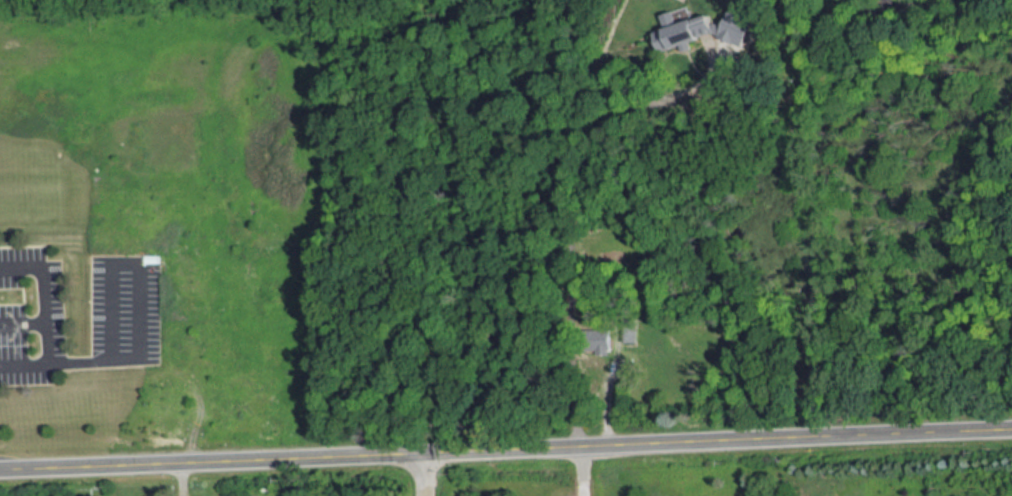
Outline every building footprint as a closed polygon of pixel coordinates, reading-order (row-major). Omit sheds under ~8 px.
[(654,31),(661,50),(699,37),(699,35),(713,30),(742,45),(754,18),(731,6),(722,24),(715,20),(712,22),(708,12),(693,18),(692,16),(654,31)] [(757,23),(751,29),(757,35),(763,29),(757,23)] [(624,319),(624,342),(637,342),(637,318),(624,319)] [(582,329),(582,351),(609,350),(608,329),(582,329)]
